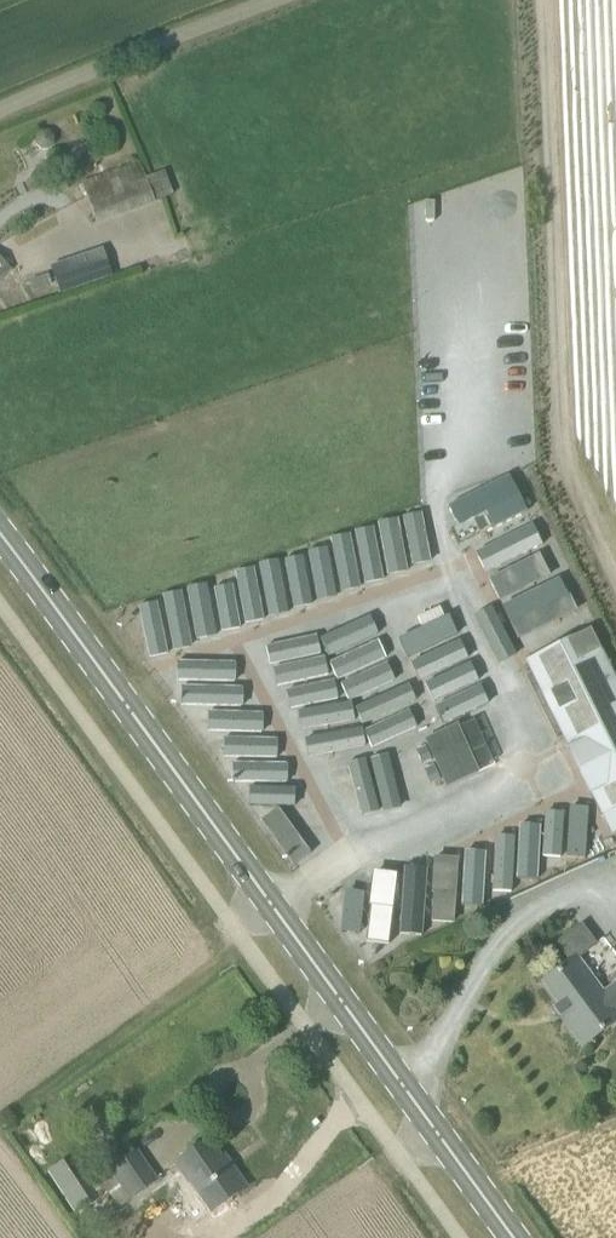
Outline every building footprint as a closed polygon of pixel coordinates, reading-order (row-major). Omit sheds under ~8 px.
[(142,180),(135,163),(81,182),(97,226),(156,204),(155,202),(173,195),(164,171),(142,180)] [(12,269),(0,257),(0,280),(12,269)] [(60,295),(113,276),(107,261),(55,280),(60,295)] [(48,273),(29,280),(34,292),(53,284),(48,273)] [(510,477),(450,508),(466,539),(526,507),(510,477)] [(414,512),(417,566),(440,565),(438,510),(414,512)] [(363,529),(366,579),(412,577),(409,526),(363,529)] [(290,605),(336,604),(335,549),(289,550),(290,605)] [(494,573),(523,635),(583,607),(577,596),(574,598),(562,573),(553,577),(541,551),(494,573)] [(214,635),(238,634),(237,626),(262,625),(258,575),(211,578),(214,635)] [(469,685),(480,680),(444,594),(394,615),(440,725),(479,709),(469,685)] [(164,598),(167,651),(188,649),(184,596),(164,598)] [(372,679),(371,615),(347,616),(349,680),(372,679)] [(320,626),(322,680),(344,679),(342,625),(320,626)] [(615,808),(615,681),(590,629),(525,661),(602,816),(615,808)] [(296,639),(273,641),(276,694),(299,692),(296,639)] [(339,679),(293,712),(332,767),(378,735),(339,679)] [(204,712),(204,732),(257,730),(256,711),(204,712)] [(463,723),(429,737),(450,787),(484,773),(463,723)] [(338,769),(354,802),(418,772),(402,739),(338,769)] [(233,763),(233,782),(284,782),(284,764),(233,763)] [(284,784),(263,796),(296,855),(317,844),(284,784)] [(452,862),(423,861),(422,929),(444,930),(445,912),(471,912),(472,893),(498,893),(498,886),(524,887),(525,876),(551,877),(551,867),(576,867),(578,806),(558,805),(558,819),(525,818),(525,832),(502,831),(502,845),(476,844),(476,853),(452,852),(452,862)] [(356,910),(336,926),(368,966),(416,928),(402,910),(373,933),(356,910)] [(579,959),(598,945),(582,923),(556,943),(571,963),(543,983),(566,1013),(561,1016),(583,1045),(615,1021),(615,985),(605,994),(579,959)] [(220,1159),(207,1141),(175,1163),(197,1195),(195,1197),(207,1216),(246,1188),(223,1156),(220,1159)] [(129,1200),(156,1181),(136,1153),(109,1172),(129,1200)]
